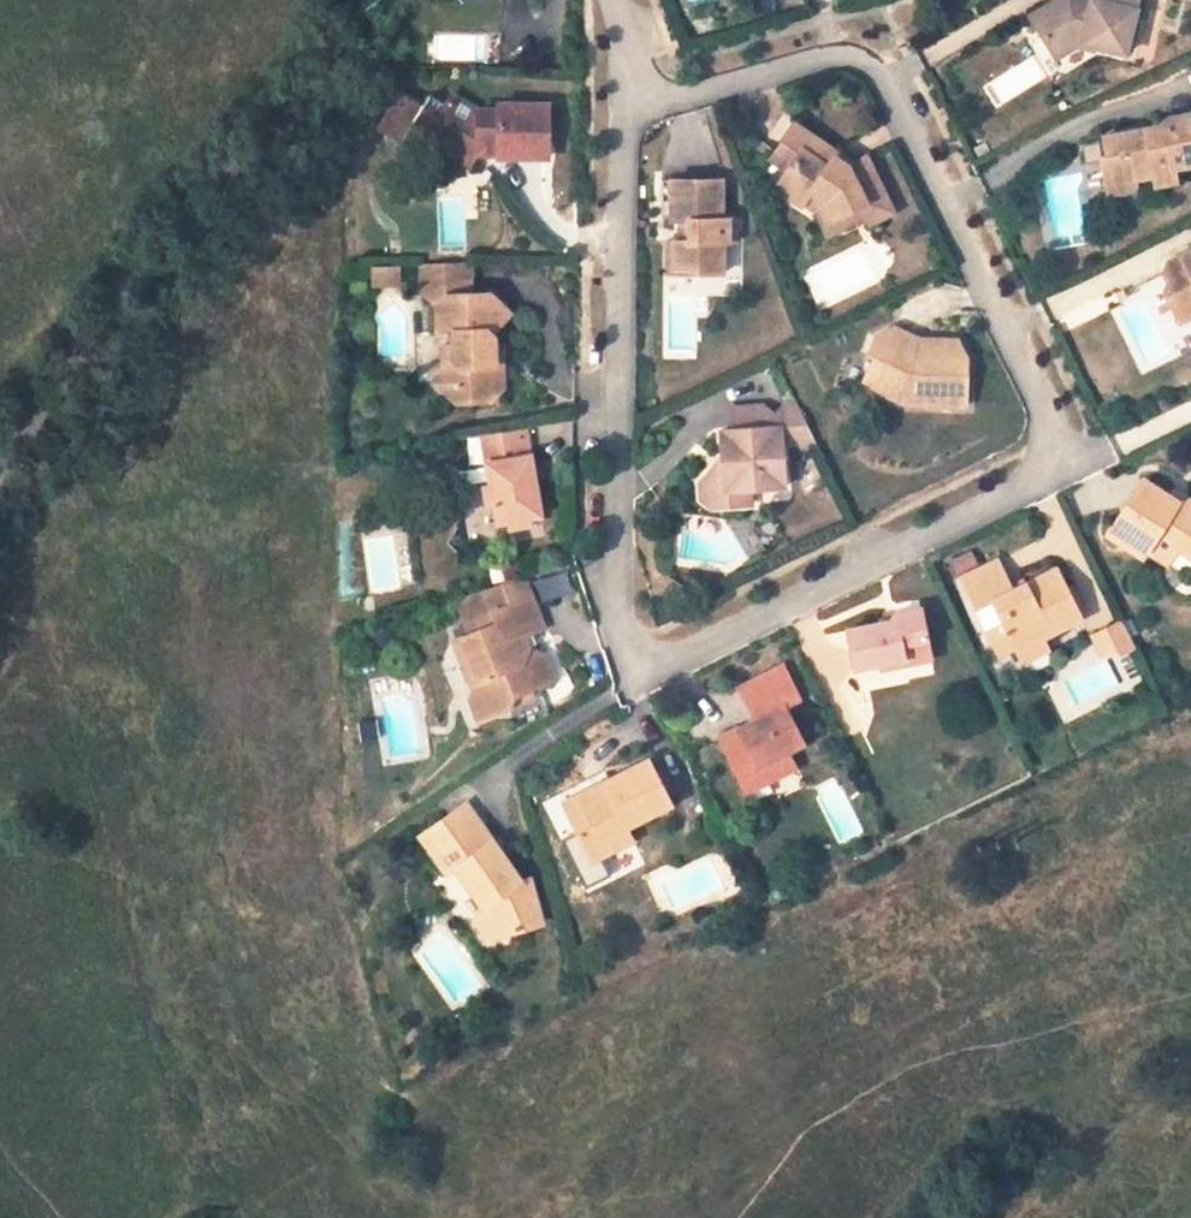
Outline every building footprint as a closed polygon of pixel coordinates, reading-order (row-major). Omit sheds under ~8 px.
[(1024,6),(1036,30),(1043,18),(1035,0),(1024,6)] [(1129,48),(1141,0),(1036,0),(1035,0),(1043,18),(1036,30),(1044,47),(1055,41),(1071,34),(1129,48)] [(476,150),(497,151),(497,157),(548,157),(549,106),(498,105),(498,113),(481,113),(450,92),(443,104),(436,117),(421,107),(400,94),(380,128),(401,141),(408,127),(417,114),(432,123),(430,126),(452,139),(446,150),(469,163),(475,152),(476,150)] [(436,117),(443,104),(428,95),(421,107),(436,117)] [(1154,173),(1155,181),(1155,182),(1177,178),(1175,166),(1190,164),(1190,112),(1164,116),(1165,124),(1147,127),(1147,132),(1137,134),(1136,129),(1105,134),(1107,154),(1101,155),(1105,183),(1154,173)] [(452,139),(430,126),(432,123),(417,114),(408,127),(424,136),(446,150),(452,139)] [(812,191),(827,203),(837,219),(863,207),(867,216),(872,226),(896,214),(868,158),(850,168),(835,156),(838,152),(796,125),(778,152),(793,162),(786,172),(776,187),(802,205),(812,191)] [(772,163),(786,172),(793,162),(778,152),(772,163)] [(1107,192),(1155,182),(1155,181),(1154,173),(1105,183),(1107,192)] [(660,180),(659,202),(672,202),(672,180),(660,180)] [(738,243),(738,221),(724,220),(725,203),(725,181),(673,180),(672,180),(672,202),(671,220),(682,219),(693,219),(692,241),(681,241),(676,241),(676,267),(702,267),(701,274),(723,274),(724,243),(738,243)] [(815,214),(823,227),(828,235),(867,216),(863,207),(837,219),(827,203),(812,191),(802,205),(815,214)] [(692,241),(693,219),(682,219),(681,241),(692,241)] [(665,241),(665,267),(676,267),(676,241),(665,241)] [(1169,263),(1166,274),(1171,283),(1168,292),(1182,319),(1190,315),(1190,252),(1169,263)] [(443,307),(444,336),(458,335),(460,361),(447,373),(465,390),(464,405),(498,403),(511,391),(511,373),(502,367),(502,350),(502,339),(497,334),(516,316),(497,296),(479,297),(477,262),(429,263),(431,296),(443,307)] [(955,344),(918,342),(895,332),(871,343),(866,355),(873,361),(862,385),(907,403),(964,405),(965,361),(955,344)] [(511,373),(510,349),(502,350),(502,367),(511,373)] [(440,381),(464,405),(465,390),(447,373),(440,381)] [(719,435),(723,471),(718,478),(707,479),(698,490),(699,505),(711,514),(734,512),(732,497),(752,495),(785,491),(779,443),(797,440),(813,438),(795,401),(784,402),(771,418),(755,407),(728,409),(731,434),(719,435)] [(480,432),(484,459),(495,521),(508,518),(530,514),(539,513),(535,489),(542,488),(540,476),(533,476),(529,452),(524,452),(519,425),(480,432)] [(813,438),(797,440),(798,450),(818,447),(813,438)] [(473,461),(484,523),(495,521),(484,459),(473,461)] [(1108,536),(1144,559),(1149,552),(1167,563),(1178,548),(1190,557),(1190,501),(1180,505),(1172,500),(1143,482),(1108,536)] [(1190,501),(1177,492),(1172,500),(1180,505),(1190,501)] [(734,512),(754,510),(752,495),(732,497),(734,512)] [(509,526),(532,522),(530,514),(508,518),(509,526)] [(999,560),(965,577),(971,592),(1007,575),(999,560)] [(1059,567),(1013,587),(1007,575),(971,592),(979,607),(996,599),(1007,621),(989,628),(1000,651),(1016,644),(1018,649),(1046,635),(1084,617),(1059,567)] [(473,659),(479,676),(469,698),(477,718),(508,706),(510,694),(529,686),(551,678),(542,653),(528,647),(522,632),(542,626),(530,597),(465,619),(471,633),(456,640),(464,662),(473,659)] [(895,620),(870,624),(845,629),(852,668),(879,663),(901,659),(902,665),(905,664),(933,659),(922,607),(894,613),(895,620)] [(1122,622),(1093,636),(1101,653),(1117,646),(1121,653),(1134,646),(1122,622)] [(1046,635),(1018,649),(1024,661),(1052,648),(1046,635)] [(901,659),(879,663),(880,670),(902,665),(901,659)] [(802,744),(783,707),(798,700),(781,665),(738,686),(755,720),(719,737),(742,782),(761,773),(772,781),(794,770),(790,759),(785,751),(802,744)] [(529,686),(510,694),(508,706),(533,697),(529,686)] [(578,832),(591,859),(603,853),(633,838),(626,824),(669,803),(648,760),(600,782),(604,788),(597,790),(589,788),(574,794),(590,826),(578,832)] [(761,773),(742,782),(746,793),(772,781),(761,773)] [(562,800),(578,832),(590,826),(574,794),(562,800)] [(470,884),(481,901),(474,917),(487,936),(493,935),(521,927),(519,917),(541,912),(531,874),(522,877),(508,858),(496,866),(481,845),(494,837),(468,800),(420,832),(434,852),(451,840),(463,858),(455,863),(456,863),(470,884)] [(508,858),(494,837),(481,845),(496,866),(508,858)] [(434,852),(445,870),(455,863),(463,858),(451,840),(434,852)] [(541,912),(519,917),(521,927),(543,922),(541,912)] [(498,956),(527,949),(521,927),(493,935),(498,956)]
